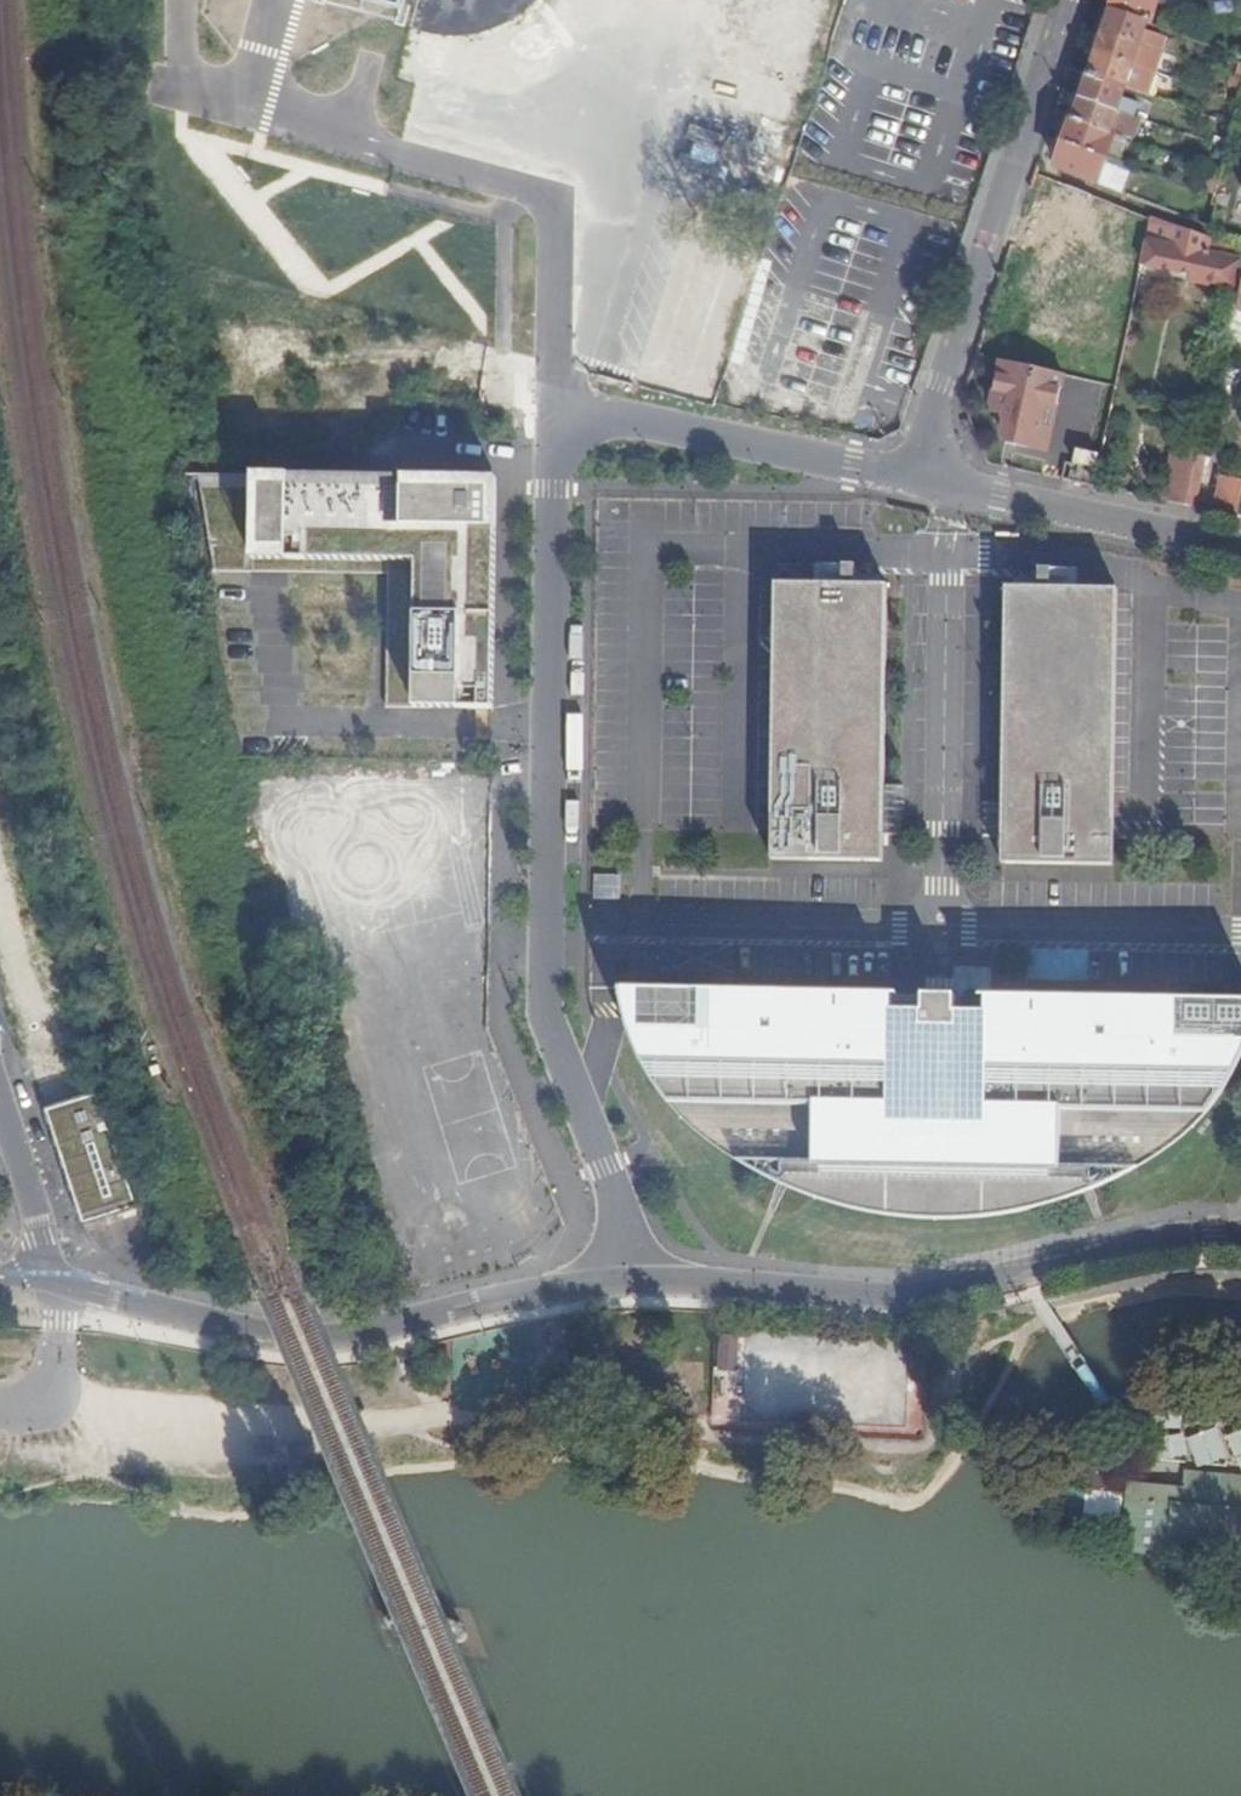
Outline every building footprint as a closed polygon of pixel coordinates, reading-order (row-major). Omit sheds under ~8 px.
[(1113,15),(1151,28),(1153,29),(1163,0),(1118,0),(1113,15)] [(1151,28),(1113,15),(1106,34),(1145,47),(1151,28)] [(1145,47),(1106,34),(1099,56),(1158,77),(1166,55),(1145,47)] [(1158,77),(1099,56),(1075,124),(1116,138),(1130,143),(1134,144),(1142,121),(1139,120),(1122,115),(1126,101),(1129,90),(1151,99),(1158,77)] [(1143,107),(1126,101),(1122,115),(1139,120),(1143,107)] [(1116,138),(1075,124),(1068,146),(1108,160),(1116,138)] [(1130,143),(1116,138),(1108,160),(1123,164),(1130,143)] [(1108,160),(1068,146),(1060,170),(1099,185),(1108,160)] [(1108,160),(1099,185),(1124,193),(1133,169),(1123,164),(1108,160)] [(1146,267),(1196,277),(1194,284),(1238,291),(1240,278),(1240,247),(1157,215),(1146,267)] [(1067,377),(1005,363),(995,407),(1010,444),(1051,453),(1067,377)] [(1166,505),(1190,510),(1202,456),(1204,444),(1181,440),(1166,505)] [(1073,485),(1097,490),(1104,460),(1079,455),(1073,485)] [(1211,458),(1202,456),(1190,510),(1199,512),(1211,458)] [(197,474),(215,572),(387,573),(386,704),(495,708),(496,490),(450,489),(449,491),(420,490),(420,481),(197,474)] [(1222,486),(1216,515),(1239,520),(1240,512),(1240,489),(1222,486)] [(886,589),(774,587),(769,834),(768,863),(880,865),(886,589)] [(1116,595),(1005,593),(998,868),(1111,871),(1116,595)] [(1240,1081),(1240,998),(987,993),(986,1014),(963,1014),(964,992),(924,992),(923,1009),(895,1009),(895,990),(621,988),(627,1023),(637,1056),(647,1072),(656,1088),(680,1117),(694,1130),(718,1149),(740,1164),(757,1173),(773,1182),(778,1184),(783,1186),(788,1188),(799,1193),(820,1201),(847,1209),(887,1217),(918,1220),(953,1221),(979,1220),(1001,1218),(1022,1215),(1057,1207),(1061,1206),(1087,1196),(1091,1195),(1097,1192),(1122,1181),(1126,1179),(1141,1171),(1164,1157),(1177,1147),(1200,1125),(1210,1115),(1217,1114),(1224,1105),(1240,1081)] [(85,1224),(135,1207),(97,1094),(47,1111),(85,1224)] [(739,1336),(721,1336),(720,1371),(738,1372),(739,1336)] [(1124,1554),(1240,1565),(1240,1484),(1186,1479),(1184,1496),(1139,1492),(1138,1500),(1129,1499),(1124,1554)] [(1126,1525),(1127,1493),(1091,1491),(1089,1524),(1126,1525)]
